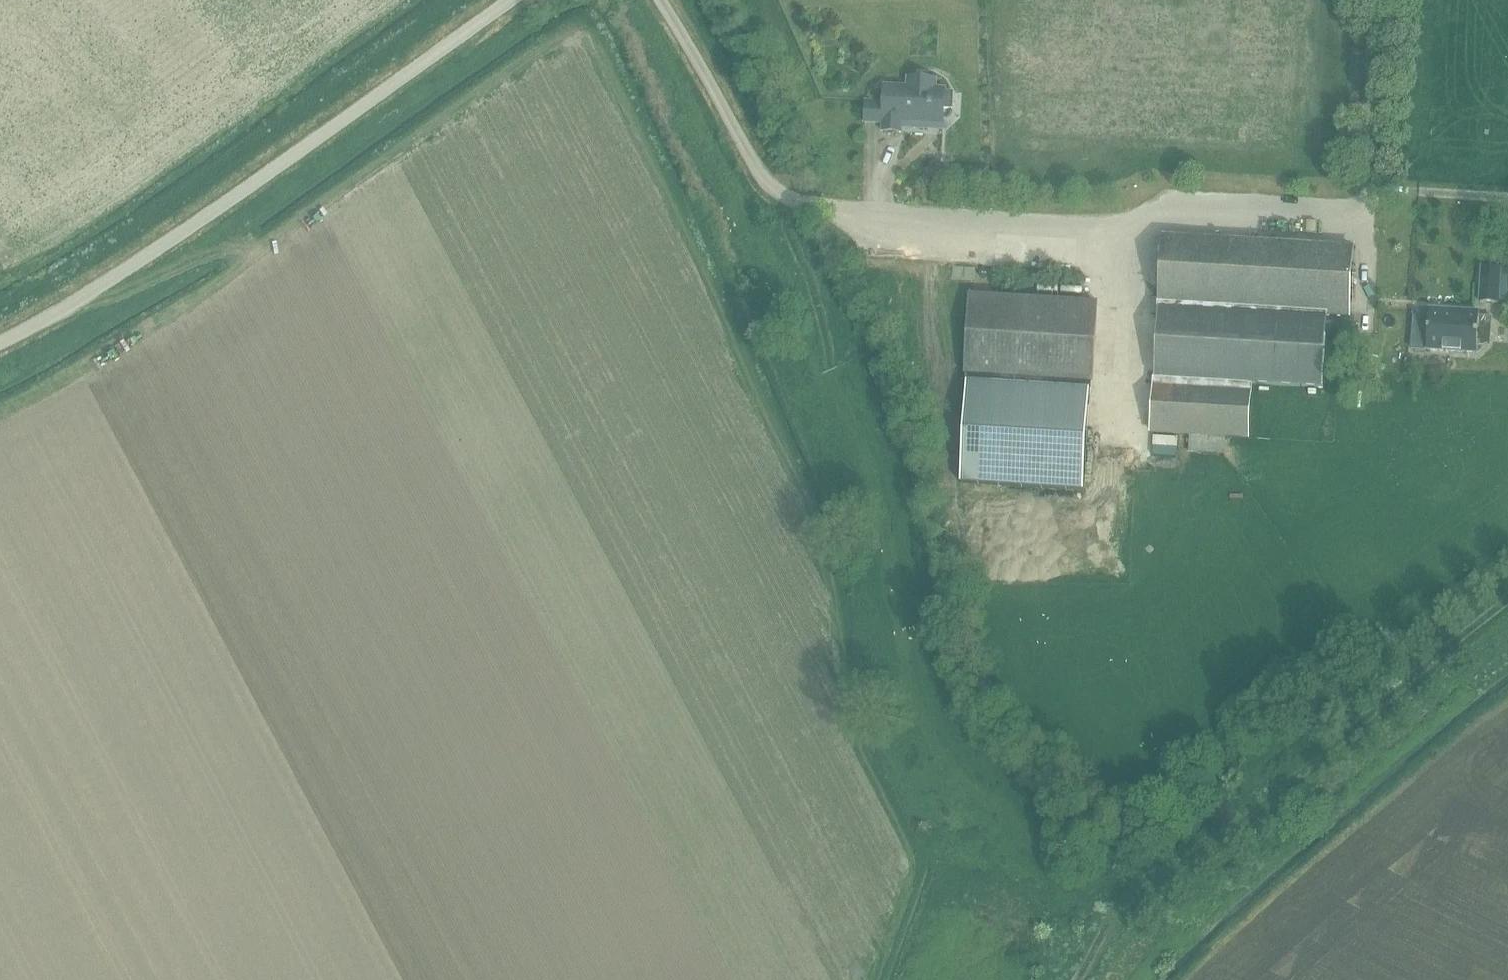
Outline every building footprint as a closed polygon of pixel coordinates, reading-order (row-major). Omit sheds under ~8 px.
[(885,86),(882,131),(900,132),(901,121),(943,123),(944,108),(952,108),(953,93),(944,92),(945,89),(935,89),(936,80),(918,79),(917,88),(885,86)] [(1159,307),(1161,307),(1160,311),(1159,310),(1155,380),(1156,380),(1156,387),(1155,386),(1153,433),(1247,438),(1250,392),(1248,392),(1248,385),(1324,389),(1328,320),(1326,320),(1327,317),(1349,318),(1353,249),(1163,239),(1159,307)] [(1498,304),(1500,268),(1482,267),(1480,302),(1498,304)] [(1092,383),(1096,304),(973,297),(969,377),(1092,383)] [(1413,330),(1412,349),(1426,350),(1477,353),(1477,344),(1483,345),(1484,341),(1489,342),(1489,331),(1488,330),(1488,318),(1490,318),(1490,317),(1479,317),(1479,313),(1429,310),(1429,314),(1419,313),(1418,330),(1413,330)] [(964,485),(1087,491),(1092,389),(969,383),(964,485)]
